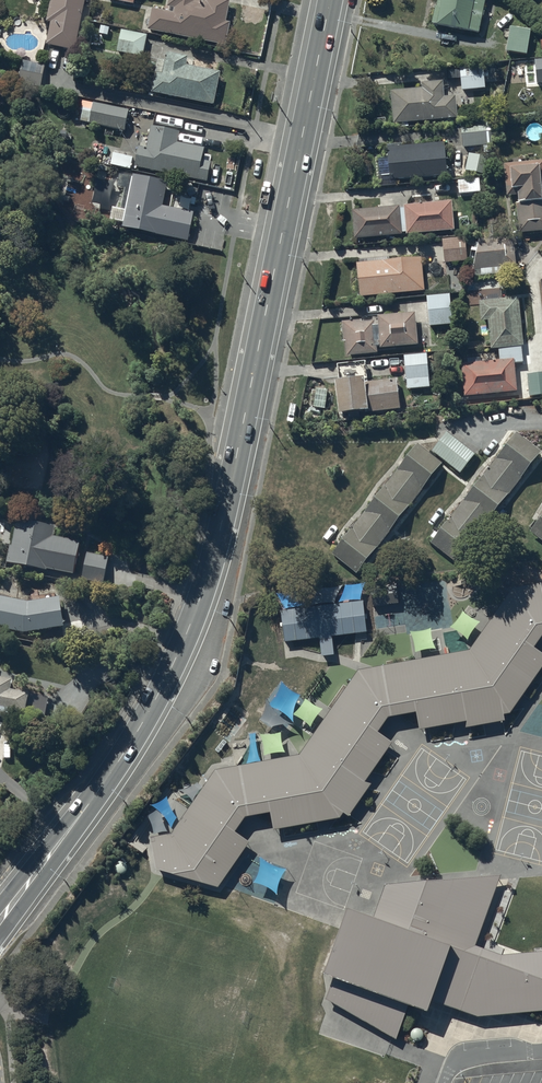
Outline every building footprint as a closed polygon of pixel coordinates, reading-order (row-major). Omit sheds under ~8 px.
[(47,21),(51,22),(46,44),(75,50),(84,0),(51,0),(47,21)] [(205,0),(169,0),(166,10),(153,7),(148,27),(225,45),(231,21),(226,20),(231,0),(207,0),(205,0)] [(432,22),(438,23),(437,24),(469,30),(469,29),(479,31),(485,0),(437,0),(432,22)] [(532,32),(511,28),(506,56),(527,59),(532,32)] [(147,34),(122,29),(117,51),(142,56),(147,34)] [(213,104),(220,70),(186,64),(188,54),(167,50),(165,59),(158,58),(151,92),(213,104)] [(45,65),(23,61),(19,84),(41,87),(45,65)] [(484,67),(461,68),(462,93),(486,92),(484,67)] [(422,86),(391,88),(393,122),(401,121),(401,124),(409,123),(409,120),(458,117),(457,93),(445,94),(444,79),(421,80),(422,86)] [(128,109),(93,102),(91,111),(82,109),(80,119),(89,121),(89,122),(124,129),(128,109)] [(488,124),(461,126),(463,151),(490,149),(488,124)] [(139,145),(135,165),(207,180),(211,161),(202,159),(204,147),(177,141),(179,131),(151,125),(146,146),(139,145)] [(444,140),(386,145),(389,178),(447,173),(444,140)] [(133,157),(113,153),(110,164),(130,168),(133,157)] [(489,159),(469,154),(465,171),(485,176),(489,159)] [(500,162),(502,195),(514,194),(514,201),(512,201),(514,231),(541,229),(541,159),(500,162)] [(110,219),(124,222),(123,227),(188,241),(194,212),(170,207),(173,194),(166,192),(168,180),(134,173),(133,176),(119,173),(117,186),(121,187),(117,206),(113,205),(110,219)] [(479,179),(457,180),(457,194),(479,193),(479,179)] [(400,206),(353,210),(356,240),(404,235),(404,232),(407,231),(407,235),(455,230),(453,201),(405,205),(405,207),(401,208),(400,206)] [(515,239),(479,241),(473,266),(475,266),(476,272),(494,272),(494,265),(517,264),(515,239)] [(422,256),(357,262),(360,295),(425,289),(422,256)] [(450,294),(427,296),(430,327),(453,325),(450,294)] [(498,360),(460,363),(462,396),(515,392),(513,362),(521,362),(520,346),(521,346),(517,298),(477,301),(479,321),(487,321),(489,349),(497,349),(498,360)] [(361,319),(341,321),(343,341),(345,341),(346,355),(377,353),(377,346),(379,346),(379,348),(417,345),(415,313),(377,315),(378,324),(374,324),(374,321),(361,322),(361,319)] [(426,352),(404,354),(407,388),(429,387),(426,352)] [(366,360),(337,362),(338,382),(336,382),(339,417),(370,415),(369,410),(400,408),(397,377),(367,379),(366,360)] [(527,372),(529,395),(541,394),(541,371),(527,372)] [(448,433),(432,451),(459,474),(475,455),(448,433)] [(451,520),(432,548),(456,566),(476,542),(489,526),(498,515),(509,499),(521,482),(532,473),(541,455),(517,438),(507,454),(484,479),(474,495),(451,520)] [(352,531),(332,558),(357,577),(377,553),(390,537),(399,526),(409,510),(422,493),(432,484),(442,466),(418,449),(407,465),(384,490),(375,506),(352,531)] [(81,541),(53,536),(55,527),(16,519),(11,545),(10,544),(6,561),(74,574),(81,541)] [(531,536),(541,544),(541,520),(531,536)] [(109,555),(88,550),(82,578),(103,582),(109,555)] [(0,594),(0,626),(25,632),(43,630),(44,636),(63,634),(64,637),(86,634),(84,617),(63,620),(60,596),(55,597),(55,591),(46,592),(47,598),(28,601),(0,594)] [(156,877),(219,894),(250,849),(237,838),(246,825),(271,820),(274,836),(340,824),(345,819),(350,821),(372,790),(366,788),(393,748),(379,739),(389,726),(418,720),(421,736),(468,728),(467,735),(504,728),(503,721),(511,719),(541,675),(541,659),(535,654),(541,646),(541,592),(513,596),(471,656),(358,678),(301,759),(216,776),(173,840),(151,844),(156,877)] [(284,647),(366,636),(363,606),(280,616),(284,647)] [(25,712),(29,693),(10,689),(12,678),(0,676),(0,706),(25,712)] [(396,1036),(410,998),(428,1004),(432,996),(476,1013),(541,1007),(541,948),(502,951),(477,940),(500,871),(386,882),(375,909),(346,900),(323,967),(333,971),(326,997),(396,1036)] [(418,1041),(420,1040),(422,1039),(423,1037),(423,1035),(423,1033),(422,1031),(421,1029),(419,1028),(417,1028),(414,1028),(412,1029),(411,1031),(410,1033),(410,1035),(411,1038),(412,1039),(414,1041),(416,1041),(418,1041)]
